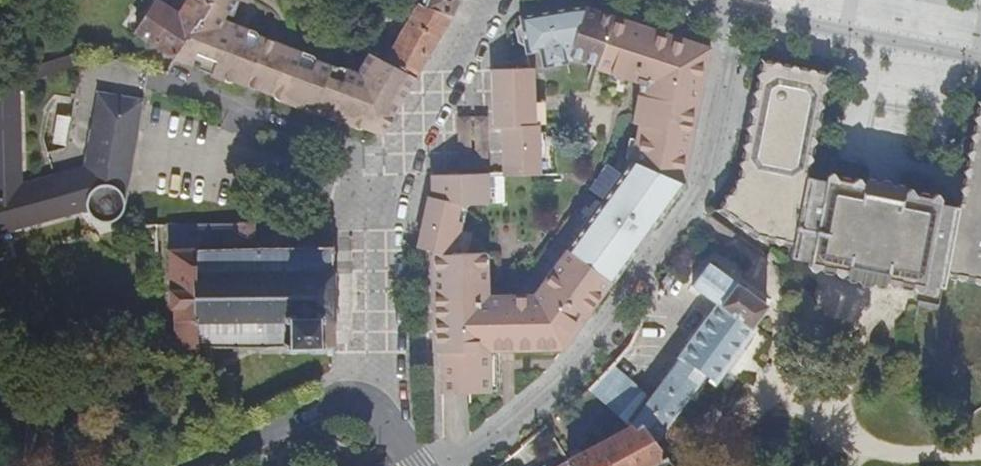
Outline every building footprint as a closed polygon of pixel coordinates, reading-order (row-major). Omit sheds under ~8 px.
[(176,61),(175,60),(201,19),(204,20),(213,6),(203,0),(189,0),(179,16),(157,2),(137,35),(174,59),(174,61),(175,61),(176,61)] [(418,79),(370,55),(358,75),(342,68),(338,70),(313,60),(311,57),(259,37),(257,33),(226,20),(228,14),(235,17),(242,0),(203,0),(213,6),(204,20),(201,19),(175,60),(176,61),(212,75),(211,77),(229,84),(234,83),(246,88),(246,86),(275,97),(274,99),(278,102),(313,116),(314,115),(357,132),(359,131),(364,129),(379,136),(384,138),(418,79)] [(418,79),(453,18),(423,10),(411,0),(396,0),(396,1),(414,13),(390,52),(346,30),(345,32),(338,29),(334,36),(370,55),(418,79)] [(453,18),(460,6),(463,0),(411,0),(423,10),(453,18)] [(568,64),(567,60),(583,7),(556,10),(519,18),(521,25),(515,31),(519,43),(524,45),(526,54),(531,53),(540,52),(543,68),(557,66),(568,64)] [(567,60),(595,66),(612,16),(583,7),(567,60)] [(640,126),(632,161),(535,295),(515,296),(516,352),(562,352),(564,352),(567,347),(559,341),(567,330),(570,332),(583,315),(588,318),(624,269),(619,265),(625,256),(623,254),(630,243),(633,245),(655,217),(660,220),(685,185),(689,168),(691,155),(712,49),(612,16),(595,66),(597,71),(610,75),(642,85),(647,87),(645,97),(639,96),(633,124),(640,126)] [(89,209),(90,214),(93,218),(98,222),(104,224),(110,224),(116,222),(121,219),(124,214),(127,208),(126,200),(124,195),(120,190),(114,186),(110,185),(112,174),(130,176),(149,67),(120,56),(80,68),(67,145),(51,153),(58,176),(25,185),(19,85),(0,90),(0,234),(89,209)] [(979,102),(964,176),(958,207),(951,206),(942,204),(943,200),(940,194),(935,193),(915,189),(868,181),(867,180),(833,174),(827,177),(826,181),(811,178),(816,151),(824,111),(833,73),(762,59),(759,68),(755,93),(753,102),(747,129),(737,182),(716,212),(744,231),(745,230),(761,241),(794,248),(792,258),(810,262),(810,267),(814,272),(816,273),(849,279),(891,287),(919,293),(924,289),(926,284),(943,289),(939,308),(918,303),(905,375),(967,421),(973,414),(980,409),(980,102),(979,102)] [(460,240),(463,223),(458,222),(462,206),(466,210),(469,206),(472,205),(505,204),(505,177),(537,176),(540,176),(541,176),(539,126),(535,126),(534,90),(533,69),(528,69),(492,70),(494,129),(503,129),(504,173),(432,176),(433,198),(429,198),(417,249),(432,252),(434,354),(442,354),(442,370),(442,395),(456,395),(491,394),(491,392),(501,392),(500,353),(499,296),(490,296),(489,254),(451,255),(454,239),(460,240)] [(460,119),(461,168),(487,167),(486,119),(460,119)] [(589,155),(597,144),(589,138),(581,149),(589,155)] [(458,222),(463,223),(465,224),(467,212),(466,210),(462,206),(458,222)] [(619,265),(624,269),(660,220),(655,217),(633,245),(630,243),(623,254),(625,256),(619,265)] [(175,351),(195,350),(194,250),(291,250),(291,224),(257,224),(240,225),(156,226),(156,252),(157,252),(157,282),(170,282),(171,309),(173,309),(175,351)] [(292,250),(291,250),(194,250),(195,350),(195,355),(200,355),(200,350),(208,350),(208,360),(212,360),(212,350),(234,350),(234,354),(239,354),(239,350),(260,350),(260,354),(264,354),(264,350),(287,350),(288,356),(295,356),(295,350),(314,349),(314,356),(321,356),(321,349),(336,349),(335,250),(335,248),(329,248),(329,250),(314,250),(314,248),(310,248),(310,251),(292,250)] [(640,425),(653,443),(704,375),(713,382),(753,329),(752,327),(767,307),(729,280),(710,266),(694,288),(719,306),(645,407),(630,427),(634,431),(640,425)] [(509,353),(516,352),(515,296),(507,296),(499,296),(500,353),(509,353)] [(559,341),(567,347),(588,318),(583,315),(570,332),(567,330),(559,341)] [(630,427),(645,407),(608,370),(606,373),(592,389),(630,427)] [(664,458),(653,443),(640,425),(634,431),(630,427),(567,462),(569,465),(649,465),(664,458)]
